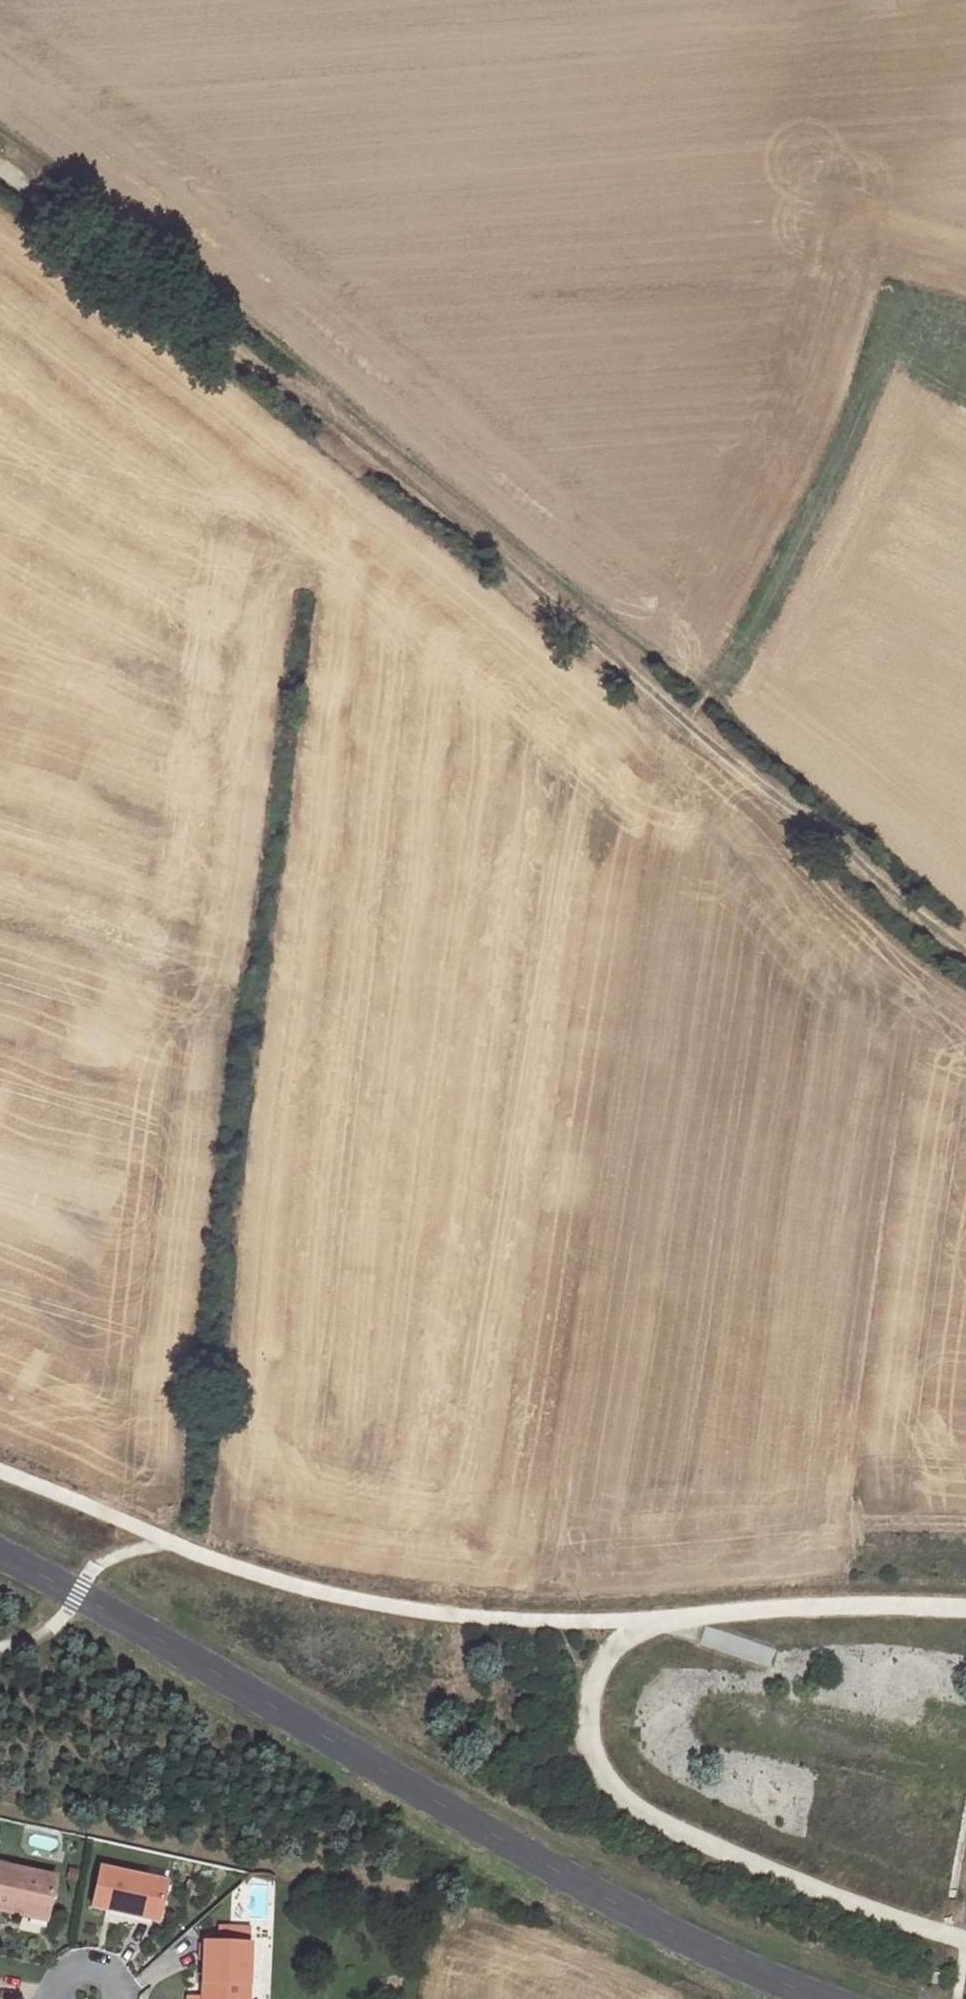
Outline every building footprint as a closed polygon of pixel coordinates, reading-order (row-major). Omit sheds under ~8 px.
[(0,1865),(0,1913),(21,1917),(23,1909),(48,1914),(55,1877),(0,1865)] [(165,1884),(100,1869),(91,1908),(157,1922),(165,1884)] [(46,1922),(48,1914),(23,1909),(21,1917),(46,1922)] [(220,1927),(219,1944),(249,1945),(249,1928),(220,1927)] [(203,1943),(201,1983),(205,1983),(205,1998),(247,1998),(249,1945),(219,1944),(203,1943)]
